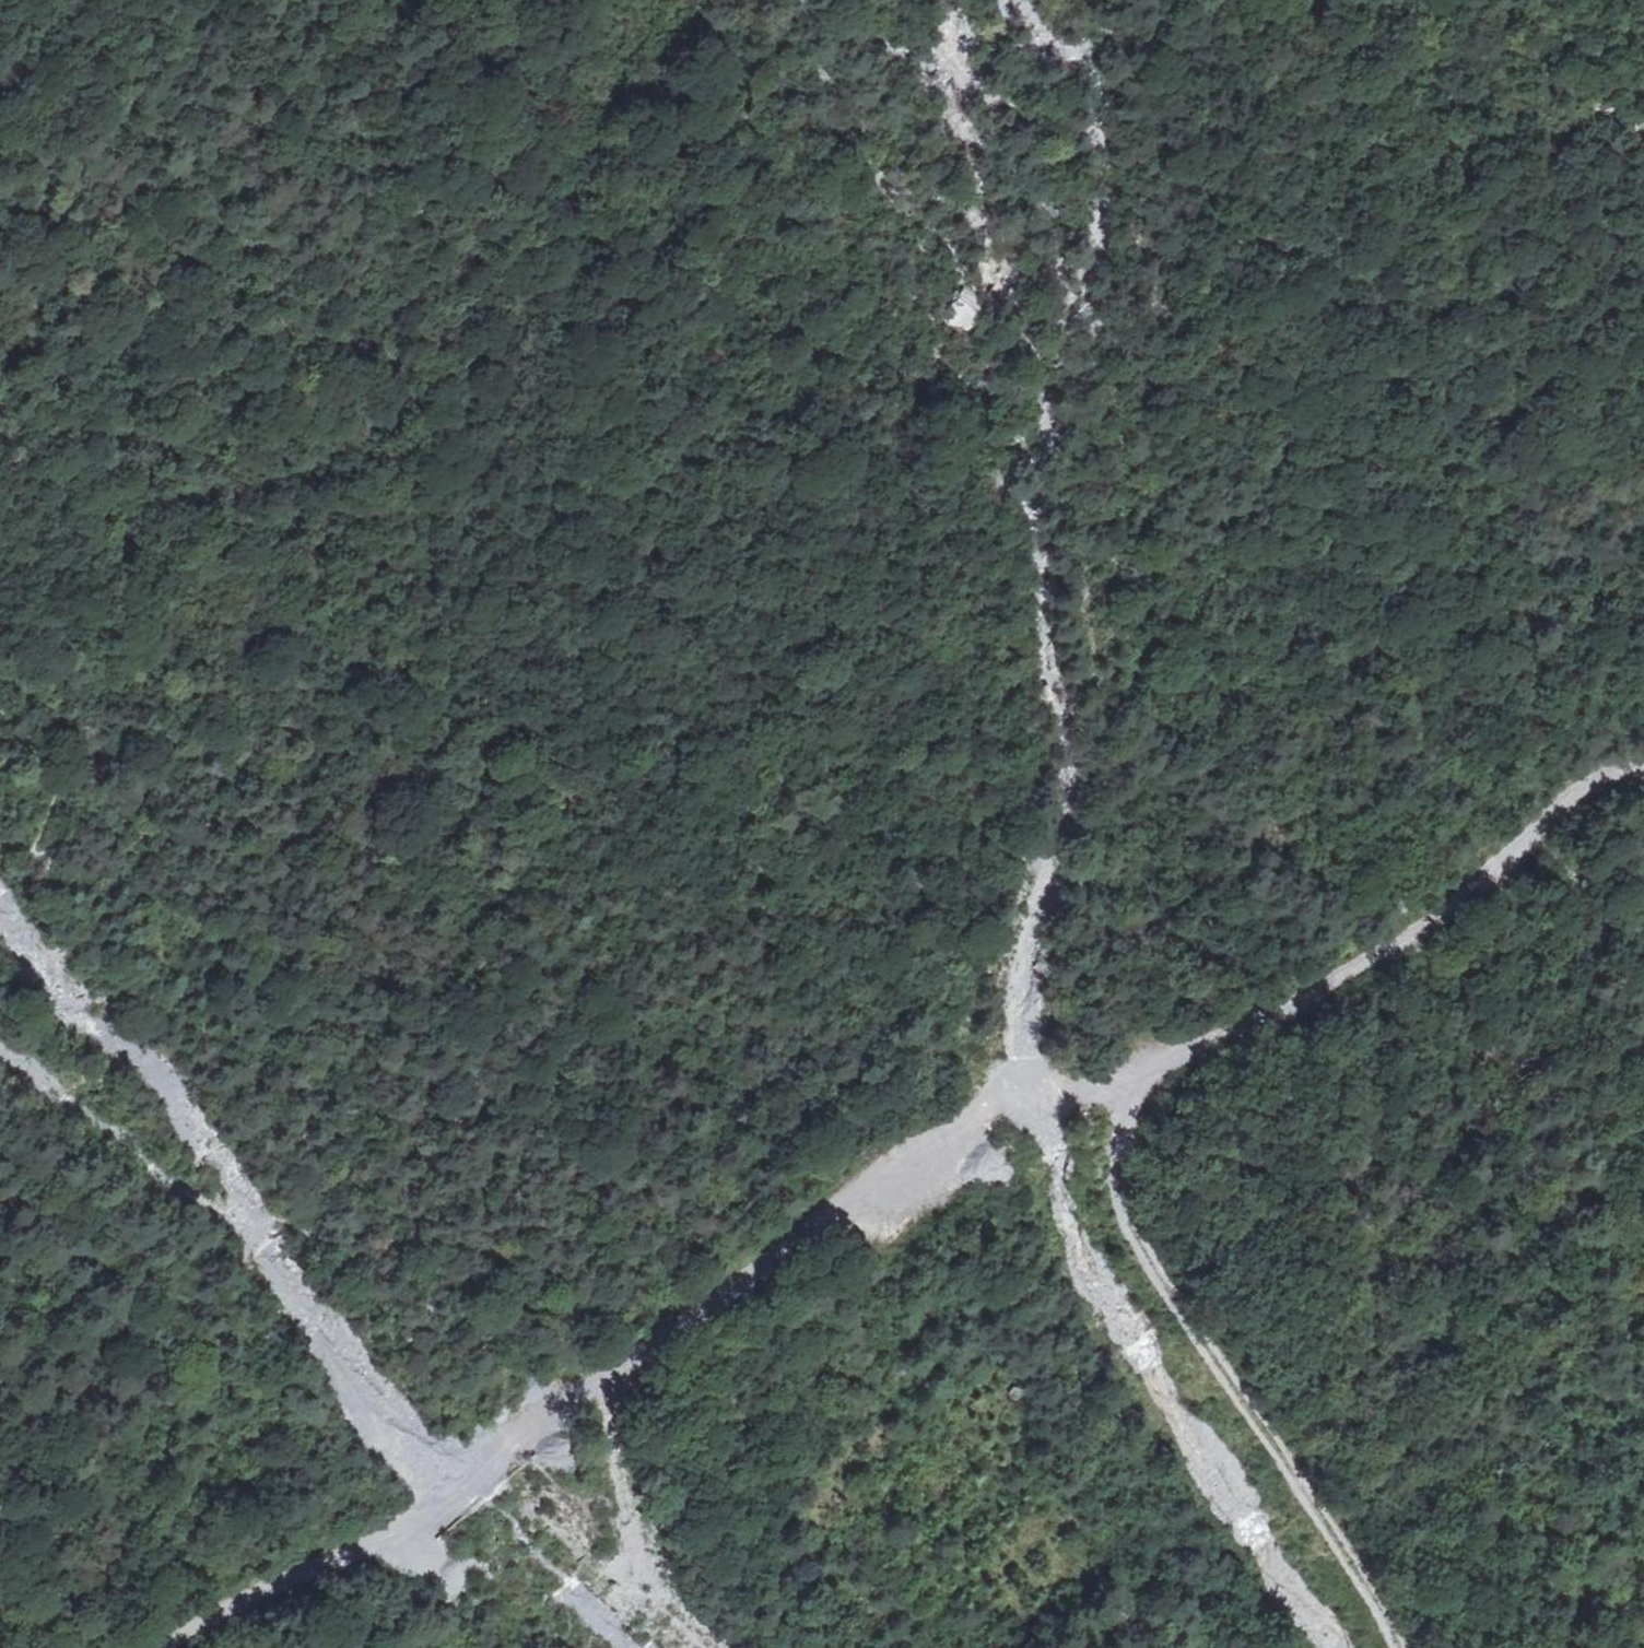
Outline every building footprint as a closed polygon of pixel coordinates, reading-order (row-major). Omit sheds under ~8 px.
[(956,287),(941,319),(967,331),(982,298),(956,287)]
